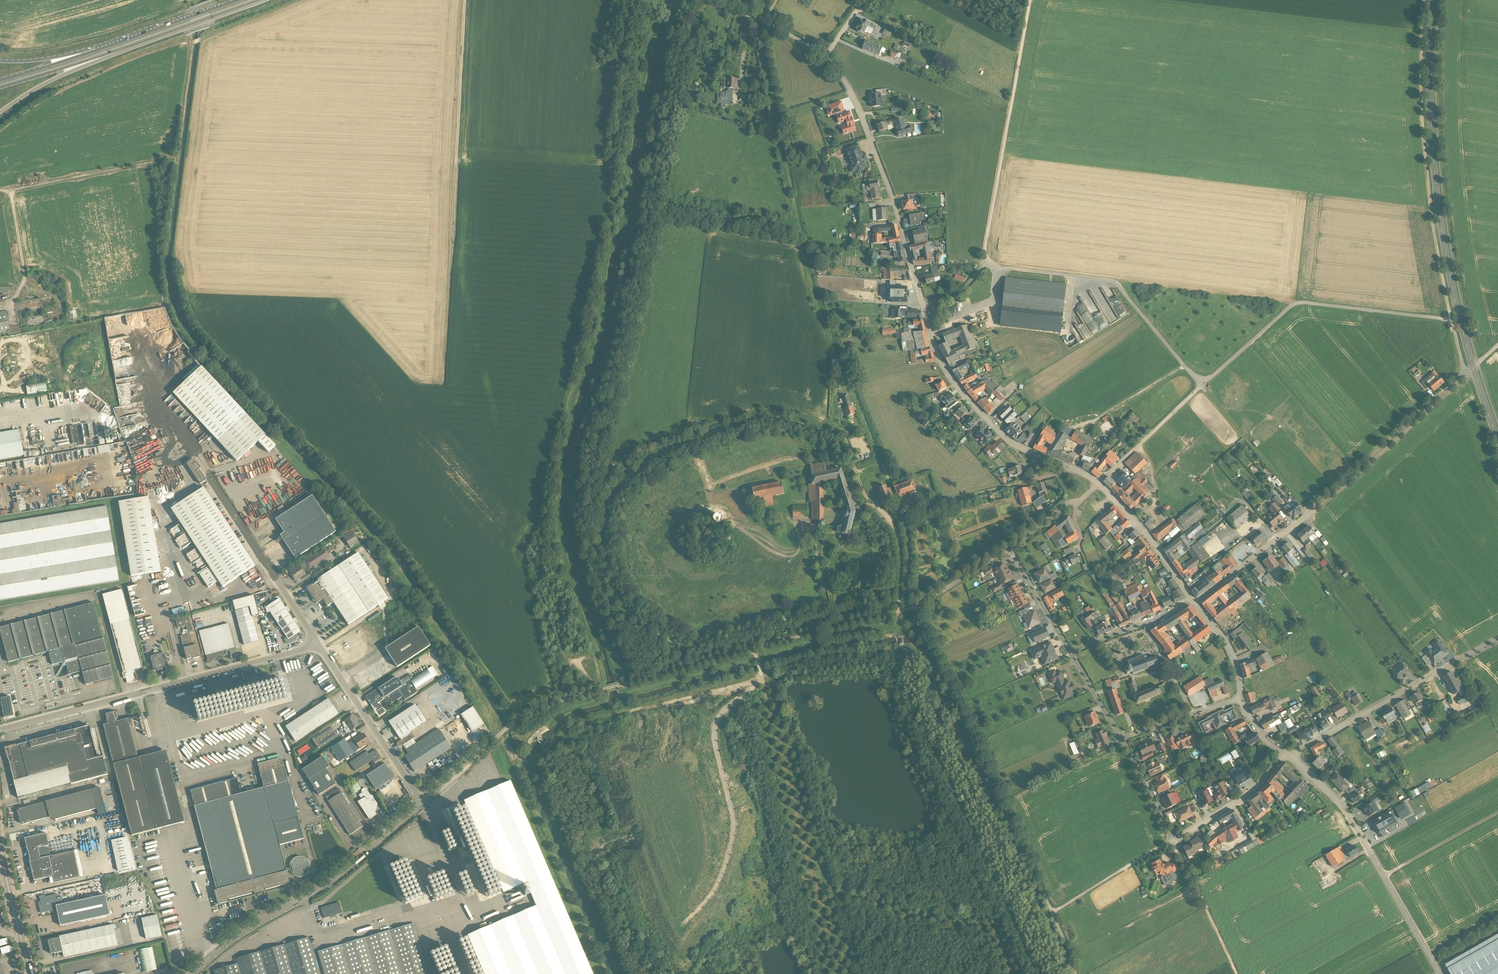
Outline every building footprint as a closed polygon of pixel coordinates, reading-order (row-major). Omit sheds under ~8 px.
[(863,22),(860,21),(856,29),(858,30),(857,32),(864,35),(864,34),(866,35),(867,34),(865,32),(868,27),(875,31),(877,27),(864,20),(863,22)] [(891,32),(885,29),(882,34),(888,37),(891,32)] [(875,44),(866,41),(863,49),(871,53),(875,44)] [(883,48),(875,44),(871,53),(879,56),(883,48)] [(718,91),(717,104),(721,104),(721,107),(726,107),(726,104),(732,104),(732,98),(733,98),(733,92),(738,93),(738,86),(737,86),(738,80),(734,79),(734,78),(731,77),(731,79),(729,79),(729,80),(725,80),(725,88),(729,88),(728,93),(726,93),(721,93),(718,91)] [(876,95),(870,96),(871,100),(871,103),(872,107),(880,106),(880,101),(881,101),(880,96),(880,94),(876,95)] [(841,102),(827,107),(829,116),(837,113),(841,112),(844,111),(841,102)] [(838,116),(837,116),(839,123),(846,121),(848,126),(842,128),(844,135),(856,131),(850,112),(842,114),(841,112),(837,113),(838,116)] [(755,125),(759,126),(759,128),(770,130),(772,122),(761,120),(757,118),(755,125)] [(896,123),(894,124),(895,124),(896,128),(897,131),(897,132),(905,129),(902,121),(901,119),(895,121),(896,123)] [(893,125),(892,121),(890,122),(891,125),(887,127),(888,130),(896,128),(895,124),(893,125)] [(886,123),(877,126),(880,132),(888,130),(887,127),(891,125),(890,122),(886,123)] [(936,130),(936,134),(942,134),(941,126),(936,126),(936,122),(929,122),(929,130),(936,130)] [(905,129),(897,132),(898,137),(912,133),(910,128),(905,129)] [(858,145),(845,150),(847,154),(853,152),(854,155),(860,153),(860,152),(861,152),(858,145)] [(860,153),(854,155),(853,152),(847,154),(852,167),(854,172),(857,171),(858,173),(863,171),(862,169),(867,167),(865,163),(861,152),(860,152),(860,153)] [(878,182),(869,183),(870,187),(867,188),(867,191),(871,190),(872,189),(873,195),(872,195),(873,199),(872,199),(872,200),(876,199),(876,200),(877,199),(881,198),(880,193),(879,188),(880,188),(879,188),(878,182)] [(909,202),(902,204),(904,211),(912,209),(916,208),(914,201),(909,202)] [(888,209),(877,210),(877,221),(888,221),(888,209)] [(923,215),(909,217),(911,226),(916,225),(916,226),(920,225),(921,225),(924,224),(923,215)] [(892,227),(878,228),(878,235),(881,235),(881,231),(893,231),(892,227)] [(926,231),(923,231),(919,232),(913,233),(915,243),(921,242),(922,245),(928,244),(926,231)] [(882,240),(881,235),(878,235),(873,236),(873,244),(878,244),(885,244),(884,240),(882,240)] [(894,239),(888,240),(884,240),(885,244),(888,244),(889,244),(890,246),(892,245),(901,243),(899,238),(894,239)] [(901,243),(892,245),(893,249),(898,249),(899,253),(904,253),(903,249),(901,243)] [(888,253),(888,244),(885,244),(878,244),(877,248),(877,252),(888,253)] [(922,245),(923,250),(925,260),(931,260),(931,256),(928,244),(922,245)] [(917,261),(916,256),(915,252),(911,253),(914,266),(920,266),(919,261),(917,261)] [(899,253),(897,253),(894,253),(894,258),(899,259),(900,263),(906,261),(904,253),(899,253)] [(894,270),(884,270),(884,276),(887,277),(887,281),(894,281),(894,277),(894,275),(894,270)] [(909,270),(894,270),(894,275),(897,275),(907,274),(909,282),(912,282),(910,274),(909,270)] [(933,276),(925,278),(927,285),(935,283),(934,279),(937,278),(936,275),(933,276)] [(1066,287),(1006,280),(1003,307),(1063,314),(1066,287)] [(907,294),(907,288),(891,288),(891,290),(889,290),(889,291),(889,301),(891,301),(891,303),(907,304),(907,298),(909,298),(909,294),(907,294)] [(1060,334),(1063,314),(1003,307),(1000,327),(1060,334)] [(10,331),(7,315),(7,312),(0,313),(0,332),(10,331)] [(921,312),(913,312),(912,318),(917,318),(917,322),(919,322),(923,322),(921,312)] [(923,322),(919,322),(917,322),(909,322),(909,326),(910,326),(917,326),(917,330),(920,330),(921,333),(926,333),(923,322)] [(968,326),(958,330),(961,337),(965,348),(967,352),(966,352),(967,353),(977,349),(968,326)] [(958,330),(943,336),(946,343),(961,337),(958,330)] [(927,338),(919,339),(920,344),(917,345),(918,350),(921,350),(921,351),(930,348),(928,343),(927,338)] [(1074,339),(1069,344),(1073,347),(1077,342),(1074,339)] [(951,353),(947,345),(939,348),(944,356),(949,365),(954,363),(959,362),(957,358),(960,357),(959,356),(957,357),(955,352),(951,353)] [(930,348),(921,351),(921,355),(922,356),(928,355),(933,354),(933,353),(931,354),(930,348)] [(965,348),(955,352),(957,357),(959,356),(966,352),(967,352),(965,348)] [(933,354),(928,355),(929,358),(926,359),(926,364),(936,363),(933,354)] [(957,367),(951,370),(954,375),(968,368),(966,363),(957,367)] [(275,446),(201,367),(172,393),(236,462),(257,442),(268,453),(275,446)] [(963,380),(959,382),(962,386),(977,378),(975,374),(971,376),(963,380)] [(1427,382),(1430,386),(1437,380),(1434,376),(1427,382)] [(981,379),(979,377),(977,378),(980,385),(981,384),(985,382),(987,380),(985,377),(981,379)] [(1437,380),(1430,386),(1431,388),(1435,392),(1444,384),(1439,378),(1437,380)] [(991,384),(987,380),(985,382),(990,386),(985,390),(991,396),(996,392),(999,388),(993,382),(991,384)] [(1426,381),(1422,384),(1428,390),(1431,388),(1430,386),(1427,382),(1426,381)] [(26,385),(28,395),(47,393),(46,382),(26,385)] [(943,382),(936,386),(939,393),(946,389),(943,382)] [(985,382),(981,384),(984,389),(985,390),(990,386),(985,382)] [(974,389),(967,394),(975,402),(978,400),(976,396),(981,393),(980,392),(981,392),(980,391),(984,389),(981,384),(980,385),(977,387),(977,388),(974,389)] [(969,387),(967,386),(964,388),(967,394),(974,389),(972,385),(969,387)] [(999,388),(996,392),(993,394),(1001,402),(1008,396),(1000,387),(999,388)] [(853,405),(849,394),(842,396),(845,407),(845,408),(843,408),(845,413),(846,413),(847,417),(856,414),(853,405)] [(953,397),(951,394),(945,399),(943,397),(940,399),(943,403),(945,401),(949,406),(956,400),(955,400),(955,399),(953,397)] [(949,406),(946,408),(948,411),(951,409),(958,403),(956,400),(949,406)] [(981,402),(978,405),(984,411),(990,405),(985,400),(981,402)] [(990,405),(984,411),(988,415),(997,407),(994,404),(993,405),(992,403),(990,405)] [(962,408),(956,414),(953,417),(956,419),(958,422),(961,419),(967,414),(962,408)] [(1000,414),(999,415),(999,416),(1003,420),(1012,412),(1008,408),(1006,408),(1005,409),(1000,414)] [(1012,412),(1003,420),(1003,421),(1007,425),(1008,425),(1009,423),(1014,418),(1015,417),(1015,415),(1012,412)] [(1030,419),(1025,414),(1020,419),(1025,424),(1030,419)] [(972,418),(965,425),(970,431),(974,427),(974,426),(977,423),(972,418)] [(1022,433),(1012,424),(1011,426),(1005,432),(1015,441),(1018,436),(1022,433)] [(1052,433),(1046,428),(1042,434),(1039,438),(1044,441),(1051,446),(1056,439),(1050,435),(1052,433)] [(24,455),(20,430),(0,433),(0,459),(24,455)] [(987,431),(985,432),(982,430),(976,436),(983,443),(984,441),(987,444),(992,439),(990,437),(992,436),(987,431)] [(1093,442),(1076,432),(1071,440),(1082,447),(1088,450),(1093,442)] [(1048,451),(1046,454),(1056,458),(1059,451),(1067,438),(1060,433),(1057,436),(1056,439),(1051,446),(1049,450),(1048,451)] [(1027,437),(1024,435),(1021,438),(1018,436),(1015,441),(1027,447),(1031,439),(1032,437),(1029,435),(1027,437)] [(1039,438),(1033,450),(1038,452),(1041,448),(1044,441),(1039,438)] [(1003,448),(998,443),(992,449),(991,451),(994,454),(996,456),(1003,448)] [(1068,458),(1062,455),(1063,453),(1059,451),(1056,458),(1072,465),(1076,455),(1072,454),(1072,456),(1069,455),(1068,458)] [(1111,453),(1107,457),(1108,458),(1104,462),(1106,464),(1111,468),(1119,460),(1111,453)] [(1137,454),(1125,465),(1135,475),(1147,464),(1137,454)] [(206,480),(199,469),(201,468),(197,463),(195,464),(193,459),(192,460),(191,459),(186,462),(200,484),(206,480)] [(1090,464),(1085,462),(1084,464),(1082,469),(1088,472),(1090,469),(1091,469),(1094,463),(1091,462),(1090,464)] [(1101,462),(1095,469),(1091,474),(1098,479),(1102,475),(1099,473),(1106,464),(1104,462),(1103,463),(1101,462)] [(813,485),(824,483),(838,480),(845,479),(842,469),(827,471),(825,463),(811,466),(812,475),(813,484),(813,485)] [(1021,467),(1012,469),(1012,470),(1008,472),(1009,474),(1009,476),(1014,475),(1014,477),(1023,474),(1021,467)] [(1132,482),(1121,472),(1117,476),(1120,479),(1117,483),(1123,489),(1124,490),(1132,482)] [(1140,476),(1130,485),(1134,489),(1137,492),(1146,483),(1140,476)] [(1270,481),(1278,489),(1282,485),(1275,477),(1270,481)] [(1115,485),(1108,478),(1103,483),(1112,492),(1116,489),(1114,486),(1115,485)] [(842,495),(850,493),(845,479),(838,480),(842,495)] [(912,481),(895,487),(899,498),(916,492),(912,481)] [(766,507),(774,505),(773,497),(784,494),(782,482),(753,488),(755,500),(764,498),(766,507)] [(813,484),(809,485),(810,501),(812,502),(812,510),(824,510),(824,483),(813,485),(813,484)] [(1044,483),(1037,485),(1040,498),(1045,495),(1046,496),(1047,496),(1044,483)] [(1146,483),(1137,492),(1143,499),(1153,490),(1146,483)] [(878,493),(881,502),(893,497),(890,488),(887,489),(886,486),(880,489),(881,491),(878,493)] [(1128,487),(1118,497),(1131,511),(1136,506),(1130,500),(1126,496),(1132,491),(1128,487)] [(223,587),(255,566),(204,488),(171,509),(209,567),(199,574),(208,588),(218,581),(223,587)] [(1027,488),(1018,491),(1022,506),(1032,504),(1027,488)] [(1118,491),(1116,489),(1112,492),(1117,497),(1121,493),(1118,491)] [(1249,502),(1254,497),(1248,491),(1243,496),(1249,502)] [(1137,492),(1130,500),(1136,506),(1143,499),(1137,492)] [(848,508),(854,506),(850,493),(842,495),(847,508),(848,508)] [(1040,498),(1033,503),(1038,512),(1044,508),(1041,505),(1048,500),(1046,496),(1045,495),(1040,498)] [(60,496),(52,497),(54,508),(62,507),(60,496)] [(282,539),(295,559),(335,532),(313,496),(275,520),(284,533),(280,536),(281,537),(277,539),(277,540),(277,541),(277,542),(278,542),(279,542),(282,539)] [(161,571),(148,497),(119,502),(131,576),(161,571)] [(1276,497),(1272,501),(1277,507),(1282,503),(1276,497)] [(1296,505),(1295,503),(1293,504),(1294,506),(1291,509),(1297,516),(1301,513),(1299,511),(1301,509),(1296,504),(1296,505)] [(1275,504),(1269,509),(1274,514),(1276,513),(1280,510),(1275,504)] [(0,524),(0,601),(119,581),(106,506),(0,524)] [(794,518),(808,518),(808,506),(794,506),(794,518)] [(856,511),(855,509),(854,506),(848,508),(849,512),(847,512),(845,514),(845,515),(845,516),(845,517),(846,518),(847,518),(844,525),(842,526),(841,526),(841,527),(838,527),(838,529),(838,532),(842,533),(850,535),(856,511)] [(1196,506),(1177,522),(1179,525),(1177,526),(1180,529),(1179,529),(1182,534),(1204,515),(1199,509),(1196,506)] [(1241,506),(1226,519),(1228,521),(1231,525),(1236,531),(1251,518),(1241,506)] [(1114,507),(1105,514),(1109,521),(1116,515),(1122,522),(1125,519),(1123,516),(1114,507)] [(1297,516),(1291,509),(1288,511),(1287,510),(1285,511),(1286,513),(1290,518),(1292,517),(1294,519),(1297,516)] [(824,510),(812,510),(812,520),(818,520),(824,520),(824,510)] [(1274,514),(1270,518),(1268,518),(1268,520),(1267,521),(1273,528),(1278,524),(1281,522),(1280,521),(1282,520),(1276,513),(1274,514)] [(1105,514),(1100,518),(1091,526),(1096,530),(1099,527),(1102,531),(1108,526),(1105,523),(1109,521),(1105,514)] [(715,521),(715,522),(716,523),(717,524),(718,524),(719,524),(720,524),(721,524),(721,523),(722,523),(723,522),(723,521),(723,520),(723,519),(723,518),(723,517),(722,517),(722,516),(721,516),(721,515),(720,515),(719,515),(718,515),(717,516),(716,516),(715,517),(715,518),(714,519),(714,520),(715,521)] [(1068,517),(1057,525),(1052,529),(1056,535),(1061,531),(1060,529),(1066,525),(1068,528),(1070,533),(1071,533),(1075,531),(1071,521),(1068,517)] [(1125,519),(1118,525),(1123,531),(1130,524),(1125,519)] [(824,530),(825,528),(825,520),(824,520),(818,520),(818,525),(802,524),(801,535),(812,535),(818,534),(819,529),(824,530)] [(1172,520),(1152,536),(1157,543),(1171,532),(1173,529),(1176,526),(1177,526),(1179,525),(1177,522),(1176,521),(1172,520)] [(1198,523),(1185,534),(1187,538),(1201,527),(1198,523)] [(1111,531),(1109,533),(1114,538),(1119,535),(1123,531),(1118,525),(1111,531)] [(1108,526),(1102,531),(1104,533),(1106,535),(1109,533),(1111,531),(1110,529),(1108,526)] [(1309,527),(1303,532),(1308,539),(1311,536),(1314,540),(1317,538),(1314,534),(1309,527)] [(1052,529),(1047,533),(1051,538),(1056,535),(1052,529)] [(343,537),(350,548),(359,543),(352,531),(343,537)] [(1070,533),(1065,537),(1064,538),(1068,545),(1079,538),(1076,533),(1075,531),(1071,533),(1070,533)] [(1131,534),(1129,536),(1128,537),(1125,539),(1127,541),(1131,539),(1133,541),(1139,536),(1135,531),(1131,534)] [(1258,532),(1250,539),(1256,546),(1264,539),(1258,532)] [(1303,532),(1297,536),(1302,543),(1303,543),(1305,547),(1308,545),(1305,541),(1308,539),(1303,532)] [(1063,533),(1053,541),(1058,549),(1061,547),(1058,542),(1064,538),(1065,537),(1063,533)] [(1187,538),(1185,534),(1179,539),(1183,544),(1181,546),(1183,548),(1185,547),(1188,551),(1188,550),(1194,546),(1191,542),(1187,538)] [(1112,546),(1105,537),(1099,542),(1106,551),(1112,546)] [(1206,541),(1204,538),(1196,544),(1198,546),(1201,544),(1206,541)] [(1179,539),(1173,545),(1176,550),(1177,549),(1177,548),(1181,545),(1181,546),(1183,544),(1179,539)] [(1150,550),(1143,541),(1139,544),(1142,547),(1137,551),(1138,552),(1139,553),(1142,556),(1150,550)] [(1288,543),(1282,548),(1287,555),(1289,558),(1292,556),(1290,553),(1293,550),(1288,543)] [(1046,544),(1041,547),(1046,555),(1051,552),(1046,544)] [(1194,546),(1188,550),(1192,555),(1195,559),(1203,553),(1198,546),(1196,544),(1194,546)] [(306,562),(300,566),(289,572),(295,581),(306,575),(304,572),(310,568),(310,569),(329,556),(329,555),(333,550),(330,545),(324,549),(325,549),(306,562)] [(1173,545),(1163,551),(1167,556),(1171,553),(1176,550),(1173,545)] [(1183,548),(1178,553),(1181,556),(1184,554),(1188,551),(1185,547),(1183,548)] [(1071,548),(1063,551),(1060,553),(1062,557),(1066,555),(1066,556),(1073,553),(1071,548)] [(1127,550),(1121,556),(1125,561),(1131,556),(1127,550)] [(1195,559),(1189,563),(1193,569),(1202,563),(1209,558),(1210,558),(1205,551),(1203,553),(1195,559)] [(333,603),(348,625),(388,598),(358,553),(318,579),(318,580),(306,588),(317,604),(323,600),(327,607),(333,603)] [(1138,553),(1131,559),(1134,562),(1142,556),(1139,553),(1138,553)] [(1173,557),(1171,553),(1167,556),(1172,564),(1176,561),(1173,557)] [(1145,554),(1139,559),(1144,564),(1147,562),(1146,562),(1149,560),(1145,554)] [(1077,555),(1069,558),(1065,560),(1066,564),(1070,562),(1072,565),(1080,562),(1077,555)] [(1237,566),(1229,555),(1222,560),(1226,566),(1228,568),(1227,569),(1229,572),(1237,566)] [(1289,558),(1287,555),(1284,556),(1291,564),(1293,563),(1289,558)] [(1159,566),(1153,557),(1149,560),(1146,562),(1147,562),(1153,570),(1159,566)] [(1271,557),(1268,560),(1268,559),(1263,563),(1270,571),(1273,568),(1274,569),(1278,566),(1271,557)] [(1283,559),(1277,564),(1282,570),(1288,566),(1283,559)] [(1293,563),(1291,564),(1294,569),(1299,565),(1296,560),(1293,563)] [(1184,570),(1182,568),(1181,569),(1176,561),(1172,564),(1181,577),(1185,574),(1189,572),(1193,569),(1189,563),(1186,565),(1187,567),(1184,570)] [(1005,564),(994,570),(996,574),(998,573),(1000,576),(998,577),(998,578),(1008,572),(1005,564)] [(1221,570),(1217,564),(1212,569),(1220,578),(1225,575),(1229,572),(1227,569),(1228,568),(1226,566),(1221,570)] [(991,568),(983,572),(986,576),(993,572),(991,568)] [(1260,571),(1257,568),(1254,570),(1252,571),(1252,572),(1257,579),(1260,577),(1263,579),(1266,577),(1263,574),(1261,571),(1260,571)] [(1220,578),(1212,569),(1208,572),(1212,575),(1218,583),(1222,580),(1220,578)] [(1045,570),(1035,575),(1039,583),(1041,582),(1046,580),(1048,583),(1051,581),(1058,578),(1055,573),(1048,577),(1045,570)] [(1185,574),(1181,577),(1182,579),(1185,582),(1191,578),(1190,576),(1194,573),(1192,570),(1185,574)] [(1008,572),(998,578),(1000,577),(1001,580),(999,581),(1002,585),(1012,579),(1008,572)] [(1218,583),(1212,575),(1209,577),(1215,585),(1218,583)] [(1266,577),(1263,579),(1261,580),(1265,584),(1269,581),(1271,583),(1274,581),(1268,575),(1266,577)] [(1202,587),(1196,591),(1194,589),(1191,592),(1197,599),(1215,585),(1209,577),(1203,582),(1204,584),(1201,586),(1202,587)] [(1235,577),(1225,584),(1229,588),(1232,585),(1234,584),(1242,593),(1243,594),(1247,591),(1235,577)] [(1179,590),(1173,580),(1168,583),(1169,585),(1168,586),(1171,590),(1173,593),(1174,592),(1179,590)] [(1043,585),(1041,586),(1045,594),(1046,594),(1053,590),(1055,588),(1051,581),(1048,583),(1043,585)] [(1135,585),(1127,589),(1124,582),(1120,583),(1126,595),(1131,605),(1133,604),(1131,599),(1138,596),(1140,595),(1139,592),(1137,588),(1135,585)] [(1000,584),(992,588),(994,593),(1002,589),(1000,584)] [(1225,584),(1214,592),(1217,596),(1220,594),(1229,588),(1225,584)] [(1011,588),(1011,589),(1009,588),(1008,589),(1007,591),(1008,592),(1010,593),(1013,599),(1014,599),(1021,595),(1017,586),(1011,588)] [(1149,588),(1143,591),(1146,598),(1149,597),(1153,595),(1149,588)] [(143,667),(142,663),(122,589),(102,595),(123,672),(122,672),(123,676),(125,676),(127,681),(127,682),(129,683),(130,683),(138,681),(135,670),(143,667)] [(1054,593),(1051,594),(1055,601),(1064,596),(1060,589),(1054,593)] [(1171,590),(1166,592),(1168,595),(1171,594),(1173,598),(1176,597),(1174,592),(1173,593),(1171,590)] [(1242,593),(1236,598),(1236,599),(1242,605),(1252,597),(1247,591),(1243,594),(1242,593)] [(1214,592),(1200,603),(1206,610),(1210,608),(1208,604),(1215,598),(1217,596),(1214,592)] [(1021,595),(1014,599),(1018,605),(1017,607),(1018,608),(1020,608),(1021,608),(1022,606),(1027,603),(1023,594),(1021,595)] [(1176,597),(1173,598),(1173,599),(1175,604),(1185,599),(1182,594),(1176,597)] [(1229,604),(1220,594),(1217,596),(1220,600),(1224,603),(1225,605),(1226,606),(1229,604)] [(1131,605),(1126,595),(1120,598),(1117,600),(1120,605),(1122,608),(1127,605),(1128,607),(1132,605),(1133,604),(1131,605)] [(287,638),(284,639),(288,644),(295,642),(298,637),(296,634),(301,631),(279,599),(266,607),(287,638)] [(1168,599),(1161,602),(1164,609),(1171,606),(1169,601),(1168,599)] [(1229,604),(1226,606),(1229,611),(1233,608),(1236,611),(1242,606),(1242,605),(1236,599),(1229,604)] [(1117,600),(1109,605),(1111,609),(1112,608),(1115,614),(1118,613),(1117,611),(1116,612),(1115,609),(1118,607),(1117,606),(1120,605),(1117,600)] [(1152,603),(1154,608),(1151,609),(1153,613),(1160,610),(1158,605),(1156,601),(1152,603)] [(1051,603),(1047,605),(1050,611),(1055,609),(1052,602),(1051,603)] [(8,662),(13,661),(54,650),(55,652),(49,653),(52,665),(61,662),(62,666),(67,665),(69,675),(81,671),(79,666),(81,665),(86,685),(113,677),(94,603),(0,628),(0,631),(8,662)] [(1141,607),(1140,607),(1141,610),(1137,612),(1141,618),(1145,617),(1153,613),(1151,609),(1148,604),(1146,605),(1141,607)] [(1133,608),(1132,605),(1128,607),(1127,608),(1130,614),(1131,614),(1132,617),(1129,619),(1132,623),(1141,618),(1137,612),(1137,611),(1135,607),(1133,608)] [(1210,608),(1206,610),(1216,622),(1218,625),(1221,623),(1223,621),(1232,614),(1229,611),(1226,606),(1220,611),(1217,613),(1216,614),(1215,613),(1210,608)] [(172,610),(173,615),(185,612),(183,607),(172,610)] [(258,641),(250,607),(235,611),(244,645),(258,641)] [(1191,607),(1183,612),(1188,618),(1190,621),(1194,618),(1198,616),(1191,607)] [(1023,617),(1029,614),(1027,609),(1025,610),(1019,613),(1021,617),(1023,617)] [(1029,629),(1041,623),(1035,611),(1029,614),(1023,617),(1029,629)] [(1089,614),(1085,616),(1088,621),(1091,619),(1090,617),(1094,615),(1092,612),(1089,614)] [(1183,612),(1176,617),(1180,623),(1180,624),(1183,622),(1185,621),(1184,620),(1188,618),(1183,612)] [(1120,617),(1119,616),(1115,619),(1116,620),(1116,621),(1119,625),(1118,625),(1119,627),(1120,628),(1132,623),(1129,619),(1129,618),(1127,615),(1125,616),(1124,617),(1127,621),(1123,622),(1120,617)] [(200,657),(196,644),(192,645),(189,634),(193,633),(189,616),(175,619),(178,628),(186,626),(188,634),(180,636),(187,660),(193,658),(193,659),(200,657)] [(1101,617),(1098,618),(1099,620),(1100,623),(1101,625),(1106,623),(1106,622),(1104,616),(1101,617)] [(1198,616),(1194,618),(1202,628),(1196,632),(1201,639),(1211,632),(1198,616)] [(1172,619),(1166,623),(1166,622),(1162,625),(1167,631),(1169,630),(1177,625),(1172,619)] [(1183,622),(1180,624),(1180,623),(1178,624),(1186,636),(1185,637),(1188,642),(1192,639),(1190,637),(1188,634),(1190,633),(1183,622)] [(1108,628),(1106,623),(1101,625),(1105,634),(1112,631),(1110,627),(1108,628)] [(228,624),(199,631),(205,656),(206,655),(208,661),(225,657),(223,651),(235,648),(228,624)] [(1101,625),(1095,628),(1099,636),(1105,634),(1101,625)] [(1162,625),(1150,632),(1161,645),(1167,640),(1168,640),(1162,634),(1167,631),(1162,625)] [(388,654),(353,678),(361,690),(397,667),(430,645),(418,627),(385,649),(388,654)] [(1239,628),(1230,635),(1233,639),(1242,632),(1239,628)] [(1035,643),(1049,637),(1045,629),(1043,630),(1035,634),(1032,635),(1035,643)] [(1242,632),(1233,639),(1234,640),(1243,633),(1242,632)] [(1194,634),(1192,635),(1190,633),(1188,634),(1190,637),(1192,639),(1195,644),(1199,641),(1194,634)] [(1243,633),(1234,640),(1237,644),(1238,644),(1243,651),(1247,648),(1251,645),(1245,638),(1246,637),(1243,633)] [(1188,642),(1185,637),(1182,639),(1184,642),(1181,644),(1178,647),(1182,653),(1189,648),(1191,646),(1195,644),(1192,639),(1188,642)] [(1167,640),(1161,645),(1165,650),(1163,652),(1165,655),(1174,648),(1167,640)] [(1425,653),(1427,656),(1433,663),(1435,665),(1439,662),(1438,661),(1447,654),(1438,642),(1434,645),(1437,650),(1432,653),(1430,650),(1425,653)] [(1050,643),(1031,652),(1034,660),(1044,656),(1047,664),(1057,659),(1055,654),(1054,655),(1053,652),(1054,652),(1050,643)] [(1174,648),(1165,655),(1170,660),(1179,654),(1179,655),(1182,653),(1178,647),(1177,646),(1174,648)] [(1189,648),(1182,653),(1185,656),(1191,652),(1189,648)] [(165,653),(162,654),(158,651),(156,655),(151,657),(152,662),(151,665),(153,666),(155,672),(160,670),(163,669),(164,668),(165,669),(166,669),(166,668),(169,668),(168,664),(169,664),(168,664),(171,660),(171,659),(166,656),(165,653)] [(1267,653),(1263,655),(1270,668),(1274,666),(1272,661),(1267,653)] [(1179,654),(1170,660),(1172,664),(1181,657),(1179,655),(1179,654)] [(1270,668),(1263,655),(1255,660),(1258,665),(1261,670),(1262,672),(1270,668)] [(1137,659),(1127,662),(1129,668),(1125,670),(1127,675),(1132,673),(1132,675),(1148,669),(1148,668),(1154,666),(1155,669),(1157,669),(1158,668),(1159,668),(1162,666),(1161,663),(1157,663),(1156,659),(1152,660),(1152,659),(1145,661),(1145,660),(1146,660),(1146,659),(1146,658),(1146,657),(1145,656),(1144,656),(1143,656),(1137,658),(1137,659)] [(1428,666),(1433,663),(1427,656),(1423,659),(1428,666)] [(1281,657),(1272,661),(1274,666),(1284,661),(1281,657)] [(1245,664),(1240,666),(1243,676),(1248,675),(1247,669),(1255,667),(1255,666),(1253,661),(1245,664)] [(416,689),(433,678),(438,675),(432,666),(427,670),(427,669),(410,680),(407,676),(400,681),(398,678),(395,678),(378,689),(378,688),(367,695),(365,697),(370,704),(379,718),(386,713),(379,702),(385,699),(389,705),(403,696),(405,700),(418,692),(416,689)] [(1399,670),(1398,670),(1394,673),(1400,681),(1404,678),(1404,679),(1408,676),(1407,675),(1409,674),(1406,670),(1405,671),(1402,668),(1399,670)] [(1261,670),(1249,676),(1249,678),(1262,672),(1261,670)] [(1061,672),(1055,675),(1058,681),(1062,679),(1064,679),(1061,672)] [(1452,673),(1444,677),(1449,686),(1457,681),(1452,673)] [(1068,681),(1064,683),(1062,679),(1058,681),(1055,675),(1049,677),(1052,684),(1055,682),(1061,695),(1064,693),(1066,699),(1075,695),(1073,691),(1075,690),(1072,685),(1070,686),(1068,681)] [(1200,677),(1183,687),(1187,693),(1191,690),(1192,690),(1194,694),(1202,689),(1202,688),(1205,686),(1203,682),(1200,677)] [(1211,678),(1203,682),(1205,686),(1207,689),(1207,688),(1206,687),(1213,684),(1211,678)] [(1213,684),(1206,687),(1207,688),(1209,693),(1216,690),(1224,686),(1222,681),(1221,680),(1213,684)] [(1451,688),(1455,696),(1467,689),(1462,680),(1459,682),(1460,683),(1451,688)] [(1158,687),(1139,695),(1134,683),(1129,685),(1137,704),(1161,694),(1158,687)] [(1123,714),(1115,690),(1108,692),(1117,716),(1123,714)] [(1216,690),(1209,693),(1211,698),(1218,695),(1216,690)] [(1321,698),(1316,690),(1311,693),(1315,701),(1321,698)] [(1355,692),(1351,695),(1353,698),(1351,699),(1351,700),(1355,707),(1362,703),(1358,695),(1357,696),(1355,692)] [(1250,693),(1245,695),(1248,705),(1253,703),(1250,693)] [(1419,694),(1410,699),(1413,703),(1415,701),(1417,705),(1420,703),(1423,702),(1419,694)] [(1469,694),(1461,698),(1464,704),(1472,699),(1469,694)] [(3,713),(4,718),(14,716),(10,697),(0,698),(1,703),(2,707),(3,707),(3,709),(2,709),(3,713)] [(1270,698),(1262,703),(1263,706),(1265,709),(1268,707),(1269,708),(1274,706),(1270,698)] [(286,726),(296,741),(317,728),(338,714),(328,699),(308,712),(286,726)] [(1412,711),(1406,701),(1403,703),(1409,712),(1412,711)] [(1403,703),(1397,706),(1404,719),(1411,716),(1409,712),(1403,703)] [(1347,713),(1341,704),(1332,710),(1331,710),(1334,714),(1337,718),(1343,714),(1343,715),(1347,713)] [(401,746),(403,745),(415,738),(411,731),(426,721),(415,705),(389,722),(400,738),(401,740),(398,742),(397,742),(397,743),(397,744),(397,745),(397,746),(398,746),(398,747),(399,747),(400,747),(401,746)] [(1257,706),(1250,709),(1253,716),(1260,712),(1265,709),(1263,706),(1258,709),(1257,706)] [(1479,706),(1465,714),(1468,719),(1482,711),(1479,706)] [(472,732),(484,724),(473,707),(461,715),(472,732)] [(1234,707),(1224,712),(1223,710),(1219,712),(1222,719),(1218,721),(1221,727),(1227,725),(1223,718),(1231,714),(1232,718),(1229,719),(1231,723),(1239,719),(1234,707)] [(1390,712),(1383,716),(1386,720),(1389,718),(1389,719),(1395,715),(1392,709),(1389,711),(1390,712)] [(1325,711),(1317,716),(1318,719),(1322,717),(1324,720),(1329,717),(1326,713),(1325,711)] [(138,758),(128,719),(118,721),(116,712),(111,713),(111,712),(108,712),(108,713),(106,714),(108,724),(103,725),(113,764),(131,836),(156,830),(138,758)] [(1085,717),(1084,717),(1087,723),(1089,723),(1090,727),(1090,726),(1092,727),(1093,726),(1094,725),(1099,723),(1094,713),(1085,717)] [(345,728),(348,733),(358,726),(354,719),(355,718),(353,715),(344,721),(348,727),(345,728)] [(1395,715),(1389,719),(1389,718),(1386,720),(1388,724),(1397,719),(1395,715)] [(1207,719),(1198,724),(1204,736),(1210,732),(1208,729),(1207,729),(1205,726),(1212,723),(1215,730),(1221,727),(1218,721),(1217,719),(1213,721),(1211,716),(1207,718),(1207,719)] [(1263,723),(1260,725),(1264,731),(1269,728),(1268,726),(1276,722),(1274,717),(1271,719),(1271,718),(1263,723)] [(1324,720),(1322,717),(1318,719),(1321,722),(1318,724),(1323,730),(1328,727),(1324,720)] [(1432,717),(1419,724),(1429,742),(1435,739),(1429,727),(1435,723),(1432,717)] [(1244,721),(1231,728),(1233,732),(1247,725),(1244,721)] [(1369,723),(1363,726),(1358,728),(1365,739),(1370,735),(1371,737),(1376,734),(1375,732),(1369,723)] [(1314,726),(1308,729),(1311,735),(1317,732),(1314,726)] [(318,748),(337,736),(331,727),(313,740),(318,748)] [(18,798),(108,774),(103,756),(95,728),(80,731),(79,728),(40,739),(6,748),(14,780),(14,781),(18,798)] [(1233,732),(1231,728),(1225,731),(1230,738),(1228,739),(1230,742),(1232,741),(1237,738),(1233,732)] [(439,729),(406,750),(408,754),(404,757),(415,772),(451,748),(439,729)] [(1302,733),(1301,733),(1303,736),(1299,738),(1300,741),(1304,739),(1305,740),(1312,736),(1311,735),(1308,729),(1302,733)] [(1104,731),(1096,735),(1099,743),(1097,744),(1098,748),(1109,743),(1106,737),(1107,736),(1104,731)] [(1254,733),(1246,738),(1245,735),(1240,738),(1242,741),(1243,740),(1248,748),(1259,741),(1254,733)] [(340,762),(351,755),(352,757),(355,755),(354,753),(369,743),(363,734),(354,740),(355,741),(349,745),(346,741),(332,750),(340,762)] [(1183,738),(1176,741),(1180,749),(1186,746),(1186,744),(1186,743),(1188,742),(1190,742),(1192,747),(1197,744),(1193,735),(1189,737),(1188,735),(1183,737),(1183,738)] [(1340,749),(1331,738),(1327,741),(1334,750),(1332,752),(1332,753),(1336,758),(1341,754),(1342,755),(1343,754),(1340,749)] [(1151,741),(1138,747),(1142,756),(1141,756),(1143,761),(1149,758),(1147,754),(1155,750),(1151,741)] [(1163,743),(1157,746),(1160,752),(1165,749),(1163,743)] [(1322,743),(1310,749),(1314,756),(1321,752),(1320,752),(1319,750),(1324,747),(1322,743)] [(297,750),(300,755),(310,749),(308,744),(297,750)] [(1192,753),(1195,759),(1203,755),(1200,749),(1192,753)] [(372,761),(374,763),(381,759),(376,750),(368,754),(367,752),(349,763),(355,772),(372,761)] [(138,758),(156,830),(184,822),(168,762),(166,751),(138,758)] [(1220,765),(1234,758),(1230,752),(1217,759),(1220,765)] [(1388,757),(1385,752),(1377,757),(1381,762),(1388,757)] [(1163,755),(1155,759),(1157,763),(1158,763),(1159,765),(1166,762),(1165,759),(1163,755)] [(326,769),(329,767),(323,756),(302,770),(319,795),(336,784),(326,769)] [(1317,760),(1312,764),(1318,770),(1325,764),(1319,758),(1319,757),(1317,760)] [(1402,763),(1399,758),(1393,761),(1397,766),(1402,763)] [(1288,767),(1283,762),(1277,769),(1278,769),(1282,773),(1287,777),(1291,773),(1289,771),(1290,770),(1287,768),(1288,767)] [(1153,763),(1151,765),(1151,766),(1147,768),(1151,776),(1158,773),(1158,772),(1161,770),(1159,765),(1158,763),(1157,763),(1154,765),(1153,763)] [(366,776),(376,790),(394,778),(385,764),(366,776)] [(285,767),(260,773),(264,787),(241,794),(237,778),(190,791),(207,853),(217,890),(214,891),(217,904),(228,901),(228,900),(253,893),(254,895),(255,894),(255,892),(263,890),(263,892),(265,892),(265,890),(290,883),(289,878),(287,871),(291,870),(291,871),(292,872),(292,873),(293,873),(293,874),(294,874),(295,875),(296,876),(297,876),(298,876),(299,876),(300,876),(301,876),(302,876),(303,876),(304,875),(305,875),(306,874),(307,873),(308,872),(308,871),(309,871),(309,870),(309,869),(309,868),(310,867),(310,866),(310,865),(309,864),(309,863),(309,862),(308,861),(307,860),(307,859),(306,859),(305,858),(304,858),(304,857),(303,857),(302,857),(301,857),(300,857),(300,856),(299,857),(298,857),(297,857),(296,857),(295,858),(294,859),(293,859),(292,860),(291,861),(291,862),(290,863),(290,864),(290,865),(290,866),(290,867),(290,868),(286,869),(280,845),(304,839),(285,767)] [(1232,775),(1238,786),(1244,782),(1249,779),(1242,767),(1237,770),(1238,771),(1232,775)] [(1282,773),(1278,769),(1273,775),(1277,779),(1278,780),(1279,779),(1281,777),(1280,776),(1282,773)] [(1309,788),(1291,773),(1287,777),(1294,783),(1294,784),(1304,793),(1309,788)] [(1348,787),(1337,774),(1330,781),(1338,789),(1339,789),(1342,793),(1344,791),(1348,787)] [(1273,775),(1267,784),(1268,785),(1271,787),(1276,792),(1278,795),(1281,791),(1282,790),(1275,785),(1276,784),(1274,782),(1277,779),(1273,775)] [(1158,783),(1154,784),(1159,793),(1169,789),(1164,779),(1165,779),(1161,781),(1158,783)] [(502,784),(464,800),(503,893),(521,885),(525,896),(530,894),(530,892),(536,906),(467,935),(484,973),(594,973),(511,780),(502,784)] [(356,781),(347,787),(352,795),(361,789),(356,781)] [(1244,782),(1238,786),(1236,786),(1239,790),(1243,791),(1247,788),(1244,782)] [(1229,794),(1223,783),(1218,786),(1218,787),(1218,786),(1220,789),(1216,791),(1216,792),(1217,793),(1218,793),(1221,800),(1223,799),(1223,798),(1229,794)] [(1411,790),(1414,797),(1421,794),(1420,791),(1430,787),(1428,783),(1411,790)] [(1304,793),(1294,784),(1289,789),(1290,791),(1295,795),(1298,797),(1299,799),(1304,793)] [(1268,790),(1266,786),(1258,793),(1263,800),(1267,805),(1272,800),(1268,795),(1271,792),(1268,790)] [(106,812),(99,787),(46,802),(18,809),(19,810),(17,811),(18,816),(19,816),(20,818),(19,818),(20,824),(22,823),(23,825),(27,823),(50,817),(51,821),(97,809),(98,814),(106,812)] [(1276,792),(1271,787),(1268,790),(1271,792),(1276,798),(1279,796),(1278,795),(1276,792)] [(1348,787),(1344,791),(1348,795),(1356,790),(1352,787),(1350,789),(1348,787)] [(363,827),(339,789),(325,797),(350,835),(351,834),(354,839),(365,833),(361,828),(363,827)] [(367,790),(362,793),(359,795),(362,799),(358,802),(369,820),(377,815),(375,812),(376,811),(378,804),(372,795),(370,795),(368,792),(367,790)] [(1282,792),(1281,791),(1278,795),(1279,796),(1285,805),(1287,807),(1298,797),(1295,795),(1290,791),(1284,796),(1282,792)] [(1356,793),(1349,798),(1351,801),(1350,801),(1352,803),(1353,804),(1360,800),(1358,797),(1362,795),(1360,791),(1357,794),(1356,793)] [(1208,793),(1204,795),(1203,793),(1199,795),(1201,800),(1202,800),(1205,806),(1212,802),(1208,793)] [(1217,793),(1213,795),(1216,802),(1221,800),(1218,793),(1217,793)] [(1172,794),(1162,799),(1167,810),(1177,805),(1172,794)] [(1255,796),(1247,802),(1252,807),(1259,816),(1262,814),(1262,813),(1255,804),(1259,801),(1255,796)] [(1285,805),(1279,796),(1276,798),(1283,806),(1285,805)] [(1375,797),(1368,801),(1371,805),(1373,803),(1374,804),(1378,801),(1375,797)] [(1260,802),(1259,803),(1265,811),(1269,808),(1267,805),(1263,800),(1260,802)] [(1371,805),(1363,809),(1365,813),(1365,812),(1368,817),(1378,811),(1374,804),(1373,803),(1371,805)] [(1400,815),(1401,817),(1408,813),(1404,805),(1396,810),(1399,815),(1400,815)] [(1194,806),(1189,808),(1191,814),(1197,812),(1194,806)] [(1259,816),(1252,807),(1247,810),(1254,819),(1259,816)] [(1183,811),(1182,810),(1175,814),(1179,823),(1192,816),(1191,814),(1189,808),(1183,811)] [(1233,811),(1224,817),(1226,820),(1227,822),(1232,819),(1234,825),(1235,824),(1238,832),(1242,830),(1235,815),(1233,811)] [(1259,816),(1254,819),(1256,822),(1267,813),(1265,811),(1262,813),(1262,814),(1259,816)] [(1384,838),(1400,828),(1391,812),(1375,822),(1377,825),(1375,826),(1380,835),(1382,834),(1384,838)] [(1224,817),(1218,820),(1224,830),(1227,828),(1224,822),(1226,820),(1224,817)] [(313,826),(314,833),(315,834),(323,832),(320,824),(313,826)] [(1224,830),(1223,831),(1227,839),(1229,843),(1237,839),(1235,834),(1231,827),(1227,828),(1224,830)] [(452,828),(449,830),(457,848),(460,847),(452,828)] [(1223,831),(1216,835),(1210,840),(1206,844),(1210,848),(1216,842),(1218,845),(1227,839),(1223,831)] [(49,846),(46,833),(25,838),(27,850),(28,850),(30,861),(32,870),(30,870),(31,873),(32,873),(34,880),(53,876),(55,883),(80,878),(74,851),(40,858),(38,848),(49,846)] [(1205,836),(1198,839),(1201,845),(1207,842),(1205,836)] [(118,871),(133,868),(126,837),(111,841),(118,871)] [(1191,845),(1183,848),(1187,857),(1195,854),(1194,852),(1202,848),(1197,839),(1190,843),(1191,845)] [(1255,839),(1238,849),(1241,854),(1258,845),(1255,839)] [(1353,846),(1346,851),(1348,855),(1344,857),(1346,861),(1347,861),(1350,859),(1358,854),(1353,846)] [(1340,847),(1335,850),(1338,856),(1342,853),(1343,853),(1340,847)] [(1335,850),(1325,856),(1332,868),(1342,862),(1343,863),(1338,856),(1335,850)] [(1342,853),(1338,856),(1343,863),(1346,861),(1344,857),(1342,853)] [(1161,865),(1159,861),(1152,864),(1154,868),(1153,869),(1155,873),(1157,873),(1157,874),(1162,875),(1163,875),(1164,876),(1172,872),(1169,865),(1168,864),(1165,866),(1161,865)] [(1175,863),(1169,865),(1172,872),(1173,873),(1177,871),(1179,870),(1175,863)] [(1172,872),(1164,876),(1161,877),(1161,879),(1165,886),(1167,884),(1168,883),(1168,882),(1169,881),(1170,881),(1171,881),(1172,881),(1173,881),(1176,880),(1175,877),(1179,875),(1177,871),(1173,873),(1172,872)] [(45,897),(45,895),(39,896),(40,902),(39,902),(41,913),(52,911),(55,912),(57,911),(60,926),(110,915),(105,895),(64,904),(62,897),(59,898),(58,894),(45,897)] [(322,909),(324,919),(332,916),(332,918),(335,917),(335,916),(342,913),(340,904),(339,902),(338,903),(330,905),(323,907),(322,907),(321,908),(321,909),(322,909)] [(162,936),(157,915),(153,916),(153,913),(141,916),(146,939),(162,936)] [(414,923),(318,952),(324,973),(429,973),(414,923)] [(64,957),(109,947),(117,945),(113,925),(105,926),(59,937),(60,939),(49,941),(50,948),(49,948),(50,951),(51,950),(51,953),(62,951),(64,957)] [(1446,966),(1451,973),(1497,973),(1497,936),(1446,966)] [(214,973),(215,973),(319,973),(308,937),(236,959),(237,963),(213,970),(214,973)] [(154,970),(149,948),(138,950),(143,973),(154,970)] [(104,973),(102,966),(78,971),(78,973),(102,973),(104,973)]
